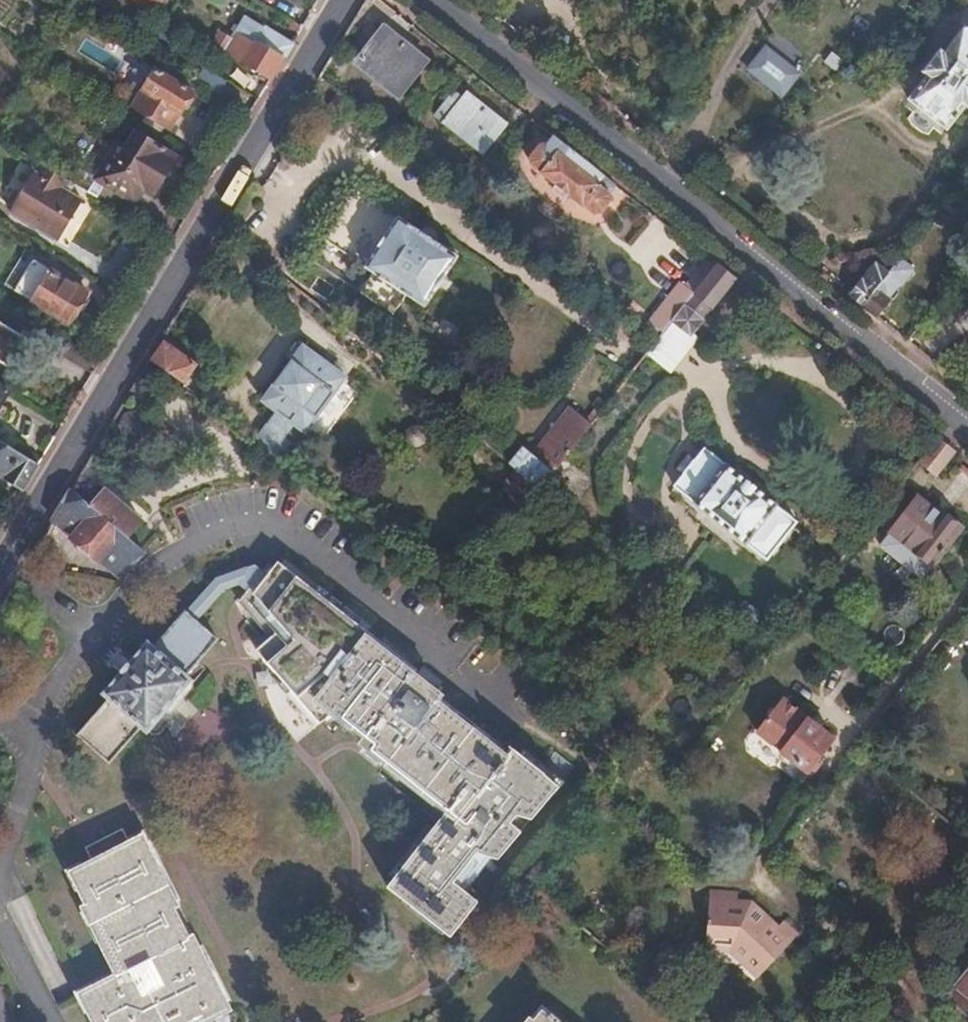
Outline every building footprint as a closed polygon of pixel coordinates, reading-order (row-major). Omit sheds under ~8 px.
[(154,9),(160,0),(139,0),(154,9)] [(213,45),(270,80),(292,44),(263,27),(254,43),(236,32),(232,39),(221,32),(213,45)] [(384,27),(358,59),(399,93),(426,60),(384,27)] [(908,100),(946,129),(964,106),(967,109),(967,30),(964,27),(944,52),(940,49),(922,71),(927,76),(908,100)] [(82,55),(117,71),(121,61),(86,45),(82,55)] [(161,60),(156,68),(193,91),(199,82),(161,60)] [(202,66),(193,78),(216,93),(224,80),(202,66)] [(193,91),(156,68),(133,106),(170,129),(181,111),(185,113),(193,98),(191,96),(193,91)] [(755,79),(747,83),(756,103),(785,91),(776,70),(769,73),(767,70),(754,75),(755,79)] [(453,95),(437,114),(455,129),(483,151),(505,123),(466,92),(460,100),(453,95)] [(98,173),(86,191),(118,210),(125,199),(129,201),(139,198),(148,183),(155,186),(174,155),(135,132),(125,148),(117,143),(112,150),(98,173)] [(578,155),(553,135),(545,145),(538,145),(529,156),(531,164),(540,171),(539,173),(581,206),(582,205),(593,212),(603,212),(611,201),(609,193),(616,185),(578,155)] [(68,180),(42,164),(37,172),(16,207),(13,212),(59,241),(60,240),(85,200),(68,191),(73,183),(68,180)] [(353,188),(320,238),(373,273),(361,293),(392,314),(406,295),(424,307),(457,257),(373,201),(353,188)] [(373,273),(320,238),(307,257),(361,293),(373,273)] [(5,283),(17,290),(36,260),(23,252),(5,283)] [(887,274),(862,305),(875,315),(887,299),(886,297),(899,281),(901,282),(911,269),(899,259),(887,274)] [(36,260),(17,290),(68,321),(87,291),(36,260)] [(682,307),(657,338),(646,351),(669,370),(697,336),(691,332),(734,277),(716,264),(706,275),(682,307)] [(858,284),(849,295),(862,305),(887,274),(875,265),(860,283),(858,284)] [(676,285),(643,327),(657,338),(682,307),(706,275),(697,268),(682,288),(676,285)] [(14,369),(30,341),(3,325),(0,323),(0,360),(14,369)] [(77,366),(85,356),(66,341),(59,351),(77,366)] [(166,341),(153,357),(182,379),(195,362),(166,341)] [(303,345),(263,398),(276,408),(267,421),(252,440),(275,459),(289,441),(284,435),(293,421),(304,430),(345,376),(303,345)] [(9,390),(0,385),(0,405),(9,390)] [(524,447),(510,464),(516,469),(540,488),(553,470),(589,425),(590,423),(570,407),(533,453),(524,447)] [(953,450),(936,437),(918,459),(935,472),(953,450)] [(24,488),(39,463),(0,440),(0,469),(8,473),(6,477),(24,488)] [(705,449),(675,486),(694,502),(694,503),(746,545),(748,544),(766,559),(796,522),(777,507),(778,505),(727,465),(725,466),(705,449)] [(540,488),(516,469),(501,488),(524,507),(540,488)] [(553,470),(540,488),(556,501),(563,492),(561,476),(553,470)] [(80,474),(56,515),(79,533),(100,552),(125,572),(144,550),(127,536),(142,519),(105,489),(102,492),(80,474)] [(891,533),(881,544),(894,556),(904,543),(930,563),(959,525),(941,511),(939,513),(916,496),(889,531),(891,533)] [(100,552),(79,533),(76,537),(97,555),(100,552)] [(327,718),(310,705),(328,680),(363,635),(364,636),(366,632),(274,561),(268,570),(249,594),(239,606),(257,623),(252,628),(267,642),(249,661),(319,726),(327,718)] [(248,594),(268,570),(249,578),(205,596),(192,612),(199,617),(204,621),(216,607),(231,601),(248,594)] [(809,598),(798,612),(805,616),(816,602),(809,598)] [(110,697),(77,735),(111,762),(143,726),(149,730),(193,680),(187,674),(220,635),(204,621),(199,617),(192,612),(188,609),(154,647),(148,642),(104,691),(110,697)] [(364,636),(363,635),(328,680),(310,705),(327,718),(358,742),(354,748),(406,788),(441,816),(448,821),(472,789),(477,792),(506,755),(502,752),(457,718),(434,701),(439,694),(364,636)] [(814,761),(818,756),(834,736),(785,697),(759,730),(797,760),(813,772),(819,764),(814,761)] [(477,792),(472,789),(448,821),(441,816),(376,900),(440,950),(470,910),(446,891),(471,858),(473,859),(492,864),(518,834),(507,825),(513,817),(524,826),(559,784),(544,772),(545,771),(509,744),(502,752),(506,755),(477,792)] [(823,759),(818,756),(814,761),(819,764),(823,759)] [(80,890),(96,924),(89,926),(121,993),(85,1010),(90,1021),(230,1021),(199,958),(195,960),(180,928),(184,925),(150,856),(131,865),(125,852),(97,865),(103,879),(80,890)] [(707,890),(706,942),(729,942),(745,957),(741,961),(756,976),(798,932),(783,919),(776,927),(750,903),(745,907),(736,907),(736,890),(707,890)] [(967,993),(967,969),(962,976),(956,983),(967,993)] [(542,1006),(532,1018),(526,1014),(519,1021),(561,1021),(542,1006)]
